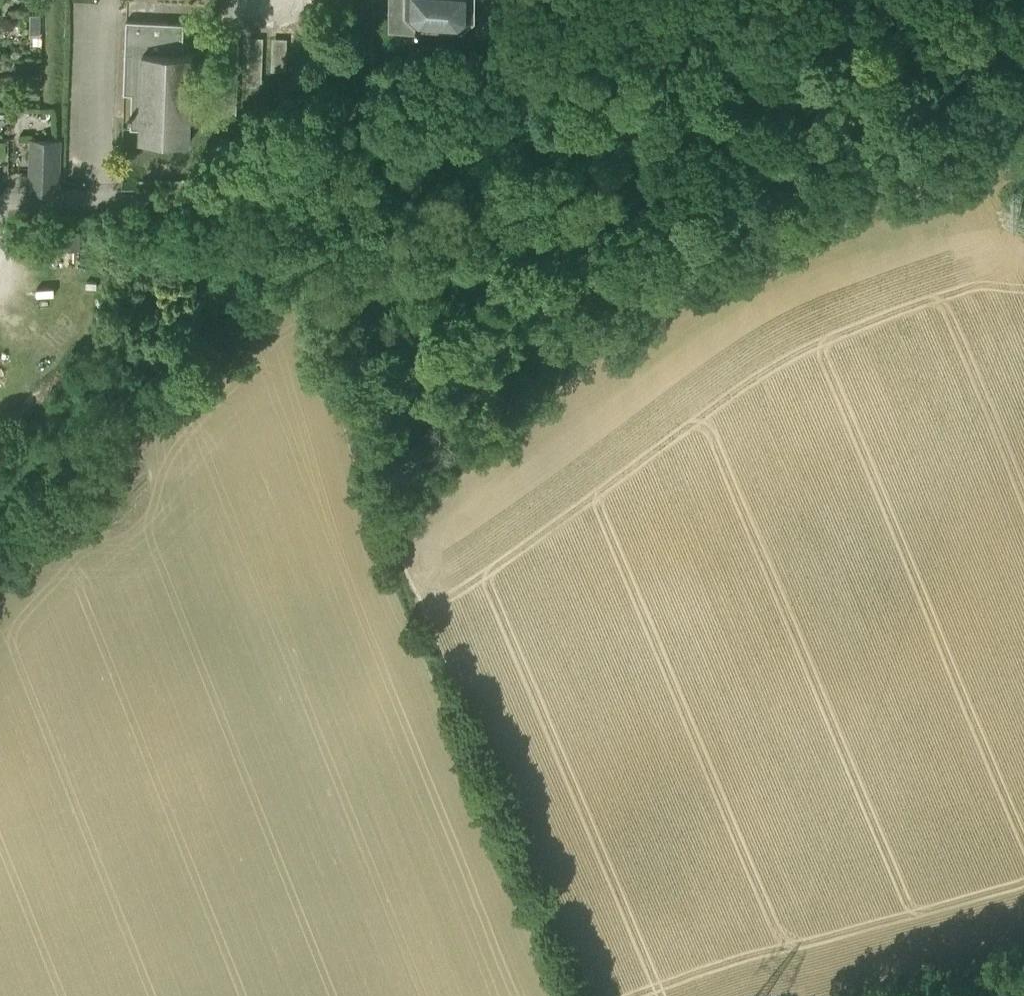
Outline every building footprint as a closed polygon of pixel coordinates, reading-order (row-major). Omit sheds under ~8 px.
[(391,23),(420,23),(420,17),(423,17),(423,14),(465,14),(476,4),(476,0),(391,0),(391,23)] [(126,20),(124,94),(132,94),(131,114),(130,114),(130,118),(131,118),(131,128),(141,128),(140,139),(190,141),(193,54),(183,53),(184,22),(126,20)] [(29,191),(59,190),(61,138),(30,138),(29,191)]
